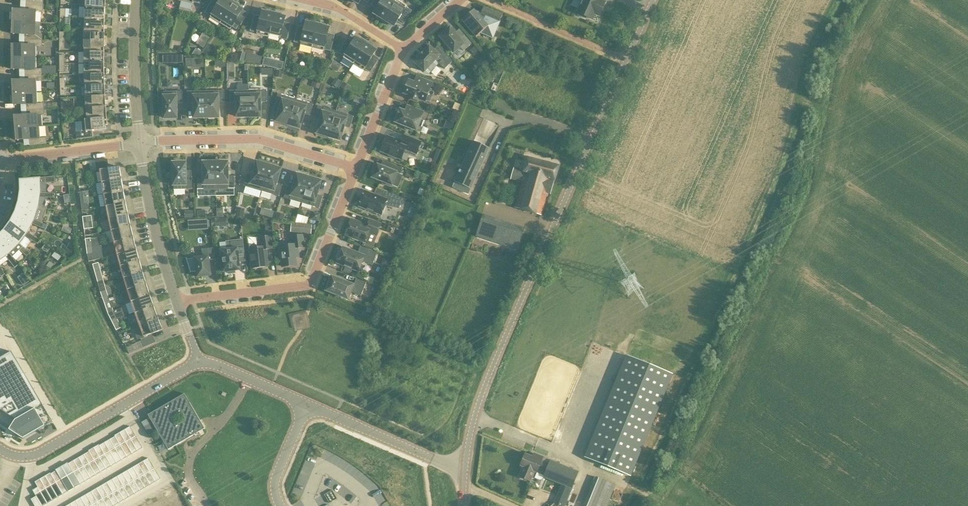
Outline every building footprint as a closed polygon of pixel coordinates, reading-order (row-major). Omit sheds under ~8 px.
[(106,8),(106,0),(86,0),(85,7),(106,8)] [(210,17),(220,23),(234,1),(231,0),(220,0),(219,2),(216,0),(213,0),(205,12),(211,15),(210,17)] [(397,0),(375,0),(372,5),(377,8),(374,13),(378,16),(377,17),(383,21),(397,0)] [(383,21),(389,25),(390,24),(394,26),(397,21),(403,24),(411,11),(406,8),(407,6),(398,0),(397,0),(383,21)] [(585,18),(586,17),(593,19),(595,14),(598,15),(601,9),(602,10),(606,2),(602,0),(583,0),(577,13),(579,13),(578,15),(585,18)] [(239,7),(240,5),(234,1),(220,23),(230,30),(231,28),(237,31),(245,18),(239,15),(243,9),(239,7)] [(12,22),(35,23),(35,11),(43,11),(44,6),(25,5),(25,11),(14,10),(14,12),(12,12),(12,22)] [(85,18),(105,19),(106,8),(85,7),(85,18)] [(474,10),(462,20),(475,36),(488,27),(497,31),(501,22),(500,21),(503,15),(484,7),(480,17),(474,10)] [(262,11),(261,17),(255,15),(251,31),(257,32),(256,34),(268,37),(269,33),(274,12),(267,10),(267,12),(262,11)] [(269,33),(280,36),(280,38),(286,40),(290,24),(284,23),(285,17),(281,16),(282,14),(274,12),(269,33)] [(84,29),(105,30),(105,19),(85,18),(84,29)] [(312,48),(318,23),(311,21),(310,23),(306,22),(304,28),(298,26),(294,42),(301,43),(300,45),(312,48)] [(40,23),(35,23),(12,22),(11,32),(14,32),(14,33),(24,34),(24,40),(42,40),(42,34),(40,32),(40,23)] [(318,23),(312,48),(323,51),(324,49),(330,50),(334,35),(328,34),(329,28),(325,27),(325,25),(318,23)] [(450,28),(446,32),(445,31),(440,36),(441,36),(440,37),(454,53),(460,47),(463,51),(472,44),(464,35),(459,38),(450,28)] [(84,41),(106,41),(106,36),(104,36),(105,30),(84,29),(84,41)] [(196,42),(204,47),(211,37),(203,32),(196,42)] [(354,64),(367,42),(361,38),(360,40),(356,37),(353,42),(347,39),(339,52),(344,56),(343,58),(354,64)] [(11,57),(36,57),(36,46),(42,46),(42,40),(24,40),(24,46),(13,46),(14,47),(11,47),(11,57)] [(84,52),(104,52),(104,46),(106,46),(106,41),(84,41),(84,52)] [(367,42),(354,64),(364,70),(365,68),(371,72),(378,59),(373,55),(376,50),(372,48),(373,46),(367,42)] [(210,48),(206,46),(200,56),(204,56),(210,48)] [(415,61),(414,62),(416,64),(416,67),(420,70),(422,70),(424,72),(425,72),(425,71),(435,61),(439,64),(443,60),(449,65),(453,61),(442,50),(438,55),(429,46),(428,47),(429,47),(424,52),(415,61)] [(474,55),(479,51),(475,46),(470,51),(474,55)] [(246,53),(238,51),(236,60),(244,62),(246,53)] [(84,63),(104,63),(104,52),(84,52),(84,63)] [(163,56),(163,63),(183,63),(183,55),(163,56)] [(24,75),(43,74),(42,69),(36,69),(36,57),(11,57),(11,68),(14,68),(14,69),(24,69),(24,75)] [(264,57),(262,66),(269,67),(270,59),(264,57)] [(84,75),(105,74),(104,63),(84,63),(84,75)] [(12,93),(37,92),(37,80),(43,80),(43,74),(24,75),(25,81),(14,81),(14,83),(12,83),(12,93)] [(85,86),(105,85),(105,74),(84,75),(85,86)] [(406,86),(405,85),(402,91),(404,92),(403,94),(410,96),(409,98),(418,102),(419,99),(425,102),(426,100),(430,102),(433,92),(430,91),(433,83),(419,78),(417,84),(408,80),(406,86)] [(341,82),(335,79),(332,84),(337,88),(341,82)] [(351,87),(344,82),(341,87),(347,92),(351,87)] [(82,87),(82,96),(85,95),(85,97),(106,96),(105,85),(85,86),(85,87),(82,87)] [(206,117),(219,117),(219,103),(224,103),(224,90),(206,91),(206,117)] [(248,117),(248,90),(229,91),(229,103),(235,103),(236,109),(236,117),(241,117),(241,118),(248,118),(248,117)] [(248,90),(248,117),(261,116),(261,109),(261,108),(261,102),(266,102),(266,90),(248,90)] [(164,103),(161,103),(161,111),(164,111),(164,118),(177,118),(177,110),(177,104),(182,104),(182,91),(164,92),(164,97),(164,103)] [(206,91),(187,91),(188,103),(193,103),(193,110),(194,110),(194,117),(199,117),(199,118),(206,118),(206,117),(206,91)] [(26,110),(44,109),(44,103),(38,103),(37,92),(12,93),(13,103),(15,103),(15,104),(26,104),(26,110)] [(288,124),(295,99),(278,94),(274,106),(280,107),(276,121),(280,122),(280,123),(288,126),(288,124)] [(86,108),(106,107),(106,96),(85,97),(86,108)] [(353,102),(363,105),(365,99),(355,96),(353,102)] [(295,99),(288,124),(300,128),(302,121),(304,115),(310,116),(313,104),(295,99)] [(413,130),(417,131),(417,130),(420,131),(424,120),(421,119),(422,117),(424,112),(408,105),(405,111),(400,109),(399,111),(397,115),(398,116),(395,123),(406,127),(405,129),(412,131),(413,130)] [(328,136),(335,112),(318,106),(315,117),(320,119),(318,125),(319,125),(316,133),(321,134),(320,135),(328,138),(328,136)] [(87,119),(107,118),(106,107),(86,108),(87,119)] [(42,126),(41,115),(45,114),(44,109),(26,110),(26,116),(16,117),(16,118),(14,118),(15,129),(40,126),(42,126)] [(335,112),(328,136),(340,140),(342,133),(343,133),(344,127),(350,128),(353,117),(335,112)] [(93,137),(92,131),(106,129),(106,125),(108,125),(107,118),(87,119),(85,119),(85,121),(82,121),(83,131),(76,132),(77,139),(93,137)] [(446,128),(453,131),(456,124),(449,121),(446,128)] [(41,138),(40,126),(15,129),(16,139),(18,138),(18,140),(28,139),(29,145),(47,143),(47,137),(41,138)] [(380,151),(388,154),(387,156),(395,159),(396,157),(400,159),(403,152),(406,153),(407,150),(416,154),(420,143),(404,136),(402,142),(386,136),(385,140),(383,139),(380,147),(382,148),(380,151)] [(453,187),(468,194),(471,189),(490,149),(473,141),(453,187)] [(516,208),(543,215),(550,190),(553,190),(559,167),(527,158),(524,171),(513,168),(510,179),(523,183),(516,208)] [(102,182),(121,179),(119,167),(109,168),(108,159),(96,160),(97,170),(100,169),(102,182)] [(223,161),(215,161),(215,163),(216,187),(234,187),(234,175),(228,175),(228,169),(228,162),(223,162),(223,161)] [(173,189),(192,189),(192,177),(186,177),(186,163),(181,163),(181,162),(173,162),(173,163),(173,170),(171,170),(171,178),(173,178),(173,189)] [(216,187),(215,163),(203,163),(203,170),(203,177),(197,177),(197,188),(216,187)] [(261,191),(268,166),(257,163),(252,176),(247,174),(243,186),(261,191)] [(372,171),(374,172),(372,178),(382,182),(382,184),(389,187),(390,185),(392,185),(397,173),(400,174),(402,168),(391,164),(388,169),(377,165),(377,166),(375,165),(372,171)] [(268,166),(261,191),(278,197),(282,185),(277,183),(278,177),(280,170),(276,168),(276,167),(269,165),(268,166)] [(301,203),(309,178),(297,175),(295,182),(294,182),(293,188),(287,186),(284,198),(301,203)] [(41,178),(41,177),(20,180),(20,191),(41,192),(41,183),(55,182),(55,177),(41,178)] [(309,177),(309,178),(301,203),(319,209),(322,197),(317,195),(319,189),(318,189),(321,182),(316,180),(317,179),(309,177)] [(121,179),(102,182),(103,194),(123,191),(121,179)] [(359,206),(367,209),(367,210),(373,213),(373,211),(381,214),(385,206),(399,209),(400,204),(404,205),(406,200),(377,188),(374,195),(364,192),(359,206)] [(55,193),(41,192),(20,191),(19,201),(39,206),(40,196),(55,197),(55,193)] [(103,194),(106,206),(125,203),(124,195),(123,191),(103,194)] [(88,203),(90,203),(89,197),(81,198),(82,210),(89,209),(88,203)] [(53,210),(39,206),(19,201),(16,212),(35,220),(38,210),(52,214),(53,210)] [(127,215),(128,214),(125,203),(106,206),(107,213),(108,218),(127,215)] [(48,225),(35,220),(16,212),(11,221),(28,232),(33,223),(46,229),(48,225)] [(311,219),(318,221),(320,214),(313,212),(311,219)] [(128,214),(127,215),(108,218),(111,230),(130,226),(128,214)] [(493,219),(483,216),(477,235),(486,238),(493,219)] [(211,219),(211,227),(227,226),(226,218),(211,219)] [(367,227),(351,220),(345,235),(353,237),(352,239),(358,241),(358,240),(365,242),(367,236),(369,237),(371,233),(377,236),(381,224),(369,220),(367,227)] [(40,240),(28,232),(11,221),(4,230),(20,244),(26,236),(38,243),(40,240)] [(291,223),(290,232),(311,234),(312,225),(291,223)] [(523,228),(514,225),(507,245),(517,248),(523,228)] [(114,242),(133,238),(130,226),(111,230),(114,242)] [(10,254),(17,247),(27,256),(30,253),(20,244),(4,230),(0,234),(0,241),(10,254)] [(302,235),(291,236),(292,243),(288,244),(289,246),(280,247),(281,249),(279,249),(279,257),(281,256),(283,267),(295,266),(294,257),(298,257),(297,248),(304,248),(302,235)] [(259,248),(250,249),(252,269),(267,267),(265,250),(272,249),(270,236),(259,237),(260,245),(259,248)] [(117,254),(136,250),(133,238),(114,242),(117,254)] [(239,270),(238,258),(244,257),(242,240),(229,241),(230,250),(220,251),(222,272),(228,272),(228,274),(234,273),(234,271),(239,270)] [(10,254),(0,241),(0,260),(6,256),(15,267),(18,265),(10,254)] [(372,266),(377,254),(360,247),(357,254),(343,248),(341,251),(339,252),(336,258),(338,260),(337,263),(358,272),(361,265),(365,263),(372,266)] [(194,259),(197,277),(210,276),(208,261),(214,260),(213,248),(201,250),(202,258),(194,259)] [(139,261),(136,250),(117,254),(120,266),(139,261)] [(93,253),(87,254),(89,261),(97,259),(96,253),(93,253)] [(123,278),(142,273),(139,261),(120,266),(123,278)] [(98,263),(93,264),(95,273),(101,271),(98,263)] [(98,282),(103,280),(101,271),(95,273),(98,282)] [(127,290),(146,284),(142,273),(123,278),(127,290)] [(325,291),(348,300),(351,293),(360,296),(366,283),(356,279),(353,285),(331,276),(325,291)] [(379,279),(377,286),(383,288),(385,282),(379,279)] [(130,301),(131,301),(150,295),(147,289),(146,284),(127,290),(130,301)] [(374,293),(380,296),(383,288),(377,286),(374,293)] [(150,295),(131,301),(130,301),(134,313),(153,307),(150,295)] [(138,325),(157,318),(153,307),(134,313),(138,325)] [(113,311),(108,314),(112,322),(117,319),(113,311)] [(162,330),(157,318),(138,325),(143,337),(162,330)] [(116,330),(122,327),(117,319),(112,322),(116,330)] [(144,347),(156,342),(154,336),(142,341),(144,347)] [(131,353),(142,346),(139,341),(128,348),(131,353)] [(52,421),(12,351),(0,358),(0,420),(17,431),(15,433),(23,438),(52,421)] [(621,355),(581,458),(627,476),(667,374),(621,355)] [(148,417),(168,452),(204,430),(184,396),(148,417)] [(144,427),(148,434),(154,431),(150,424),(144,427)] [(31,499),(35,505),(43,505),(143,448),(130,426),(115,436),(99,445),(89,451),(68,464),(68,463),(56,470),(56,471),(51,474),(50,473),(35,482),(38,487),(33,490),(36,496),(31,499)] [(544,456),(543,457),(534,454),(532,457),(525,454),(520,466),(522,467),(518,476),(531,481),(535,472),(544,476),(562,484),(554,503),(554,502),(549,505),(564,505),(578,471),(552,460),(552,459),(544,456)] [(161,479),(149,458),(66,505),(114,505),(161,479)] [(583,505),(607,505),(616,484),(596,476),(583,505)] [(169,495),(150,505),(176,505),(169,495)]
